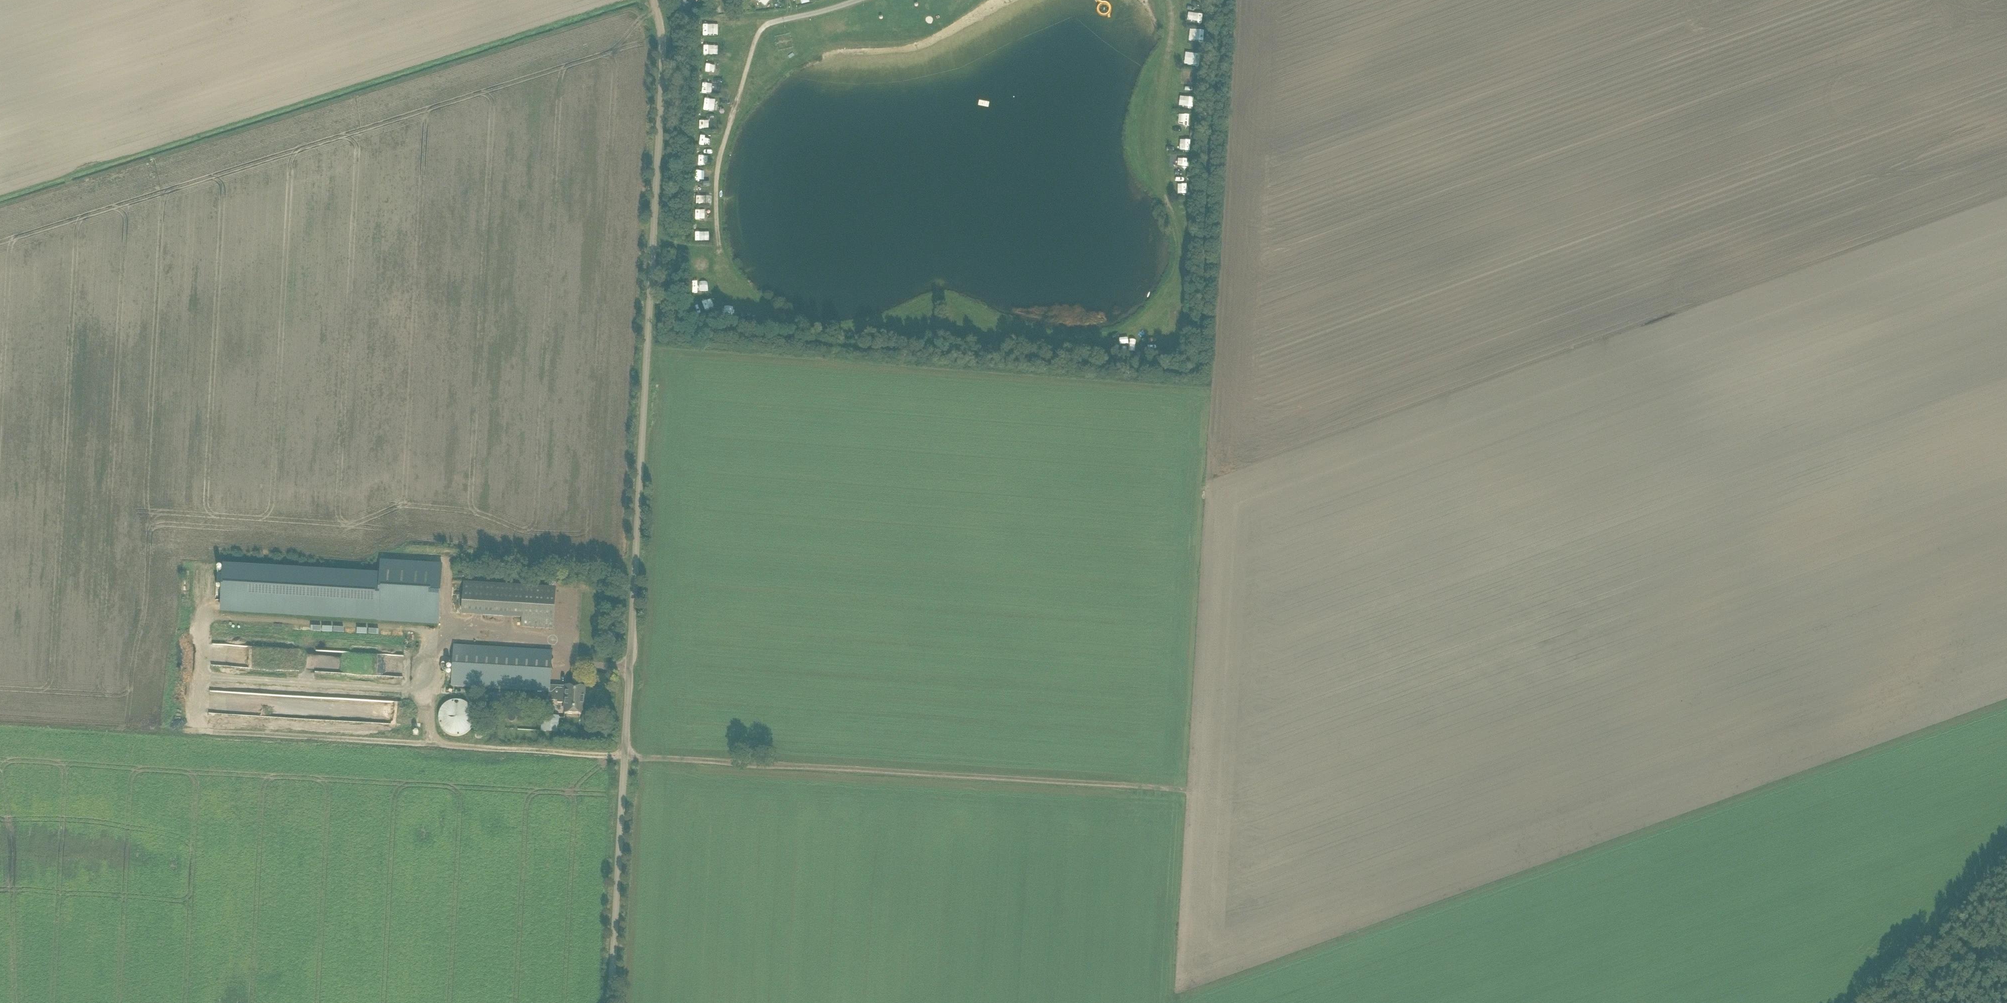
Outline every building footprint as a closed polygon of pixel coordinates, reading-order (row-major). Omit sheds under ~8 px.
[(690,6),(686,6),(687,0),(677,0),(676,10),(689,12),(690,6)] [(702,30),(711,35),(716,25),(707,20),(702,30)] [(1188,41),(1203,42),(1204,30),(1189,29),(1188,41)] [(715,54),(715,43),(705,43),(705,54),(715,54)] [(704,61),(703,72),(718,73),(718,61),(704,61)] [(708,81),(707,90),(721,92),(722,83),(708,81)] [(705,99),(704,109),(713,110),(714,100),(705,99)] [(704,139),(711,139),(711,133),(696,133),(695,143),(704,144),(704,139)] [(1186,150),(1186,139),(1171,138),(1170,149),(1186,150)] [(697,165),(706,165),(706,155),(697,154),(697,165)] [(1189,166),(1189,156),(1172,156),(1171,162),(1178,162),(1178,166),(1189,166)] [(693,172),(693,180),(702,180),(702,172),(693,172)] [(1186,195),(1187,183),(1178,182),(1177,194),(1186,195)] [(693,193),(693,203),(712,203),(712,194),(693,193)] [(1126,353),(1137,353),(1137,350),(1147,350),(1147,342),(1131,343),(1131,339),(1126,339),(1126,353)] [(221,612),(439,625),(442,565),(381,561),(380,573),(224,564),(221,612)] [(522,618),(522,627),(553,629),(555,588),(556,580),(550,580),(549,587),(464,582),(462,615),(522,618)] [(566,687),(550,686),(552,651),(454,646),(451,686),(549,692),(548,701),(557,702),(557,703),(564,704),(563,714),(583,715),(585,688),(566,687)] [(487,694),(486,711),(497,712),(498,695),(487,694)] [(446,700),(442,733),(471,736),(475,703),(446,700)] [(541,731),(548,731),(558,732),(558,717),(542,716),(541,731)]
